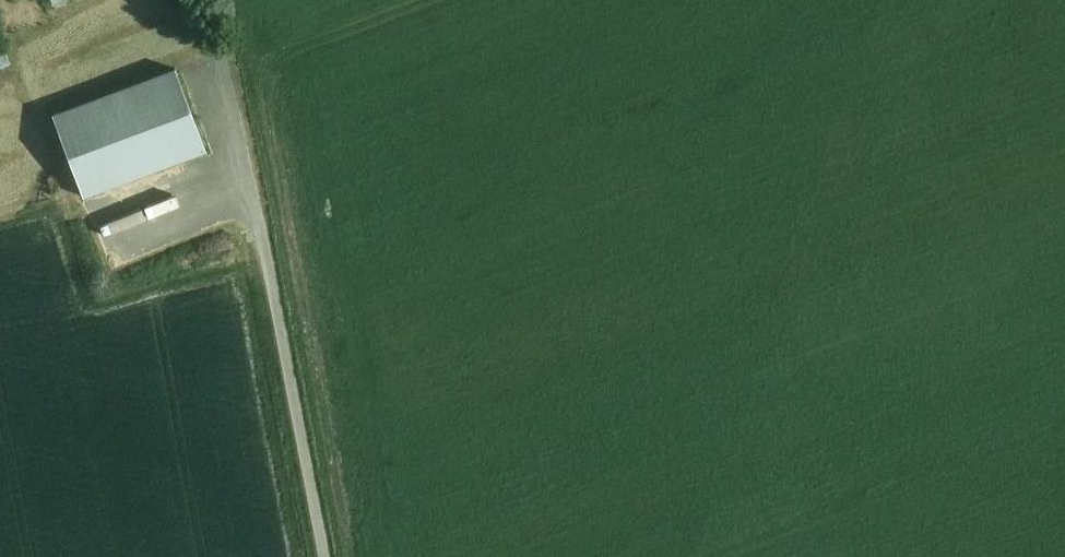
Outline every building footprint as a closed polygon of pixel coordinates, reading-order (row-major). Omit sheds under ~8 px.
[(0,54),(0,68),(10,64),(5,52),(0,54)] [(206,148),(174,67),(51,116),(84,197),(206,148)]
